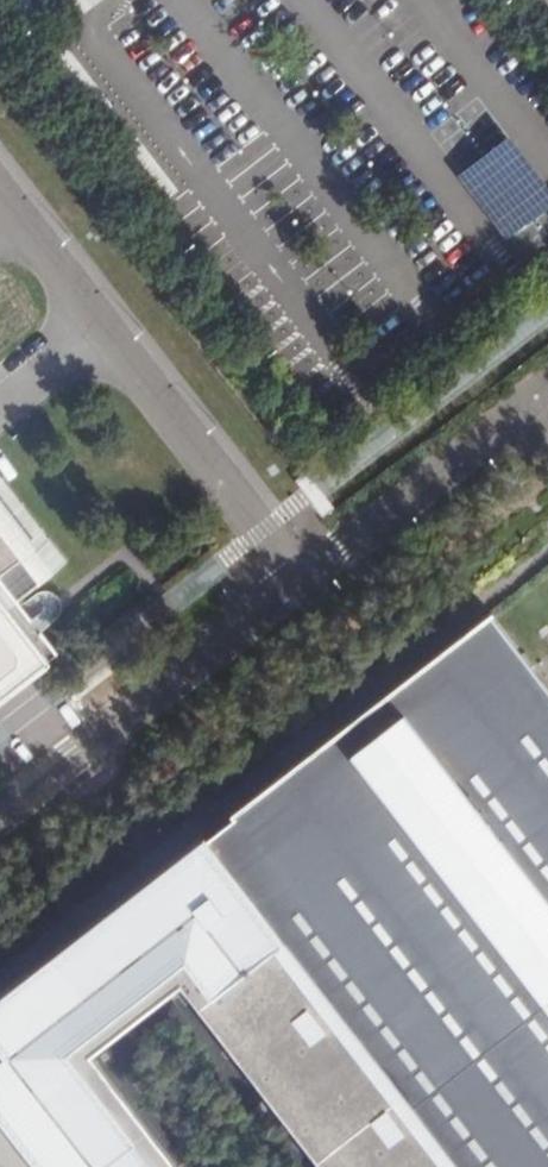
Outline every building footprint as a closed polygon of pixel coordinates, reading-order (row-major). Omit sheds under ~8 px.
[(53,676),(9,618),(35,598),(0,553),(0,717),(53,676)] [(503,611),(0,995),(0,1166),(547,1166),(547,670),(503,611)]
